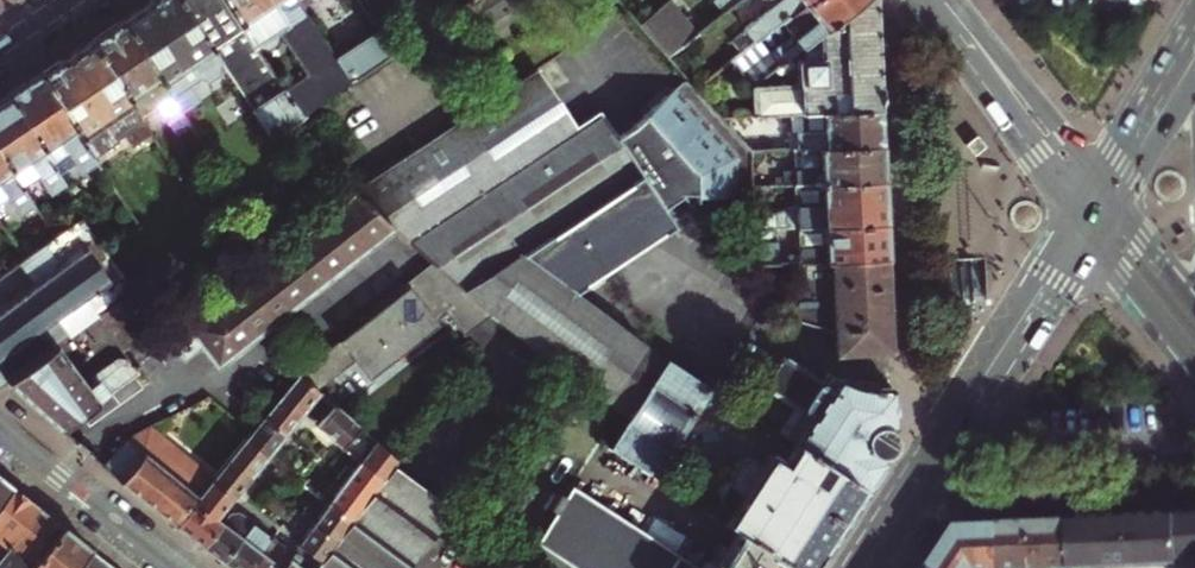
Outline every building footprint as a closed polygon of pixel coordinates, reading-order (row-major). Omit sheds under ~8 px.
[(178,0),(155,0),(146,6),(119,24),(181,116),(199,103),(191,92),(197,88),(197,84),(195,81),(200,78),(201,80),(202,81),(204,81),(205,80),(207,83),(217,76),(215,73),(218,71),(217,67),(219,66),(220,68),(222,67),(178,0)] [(224,0),(178,0),(222,67),(231,82),(244,73),(265,103),(251,112),(272,143),(305,119),(259,51),(224,0)] [(297,0),(224,0),(259,51),(264,48),(265,51),(272,51),(280,46),(282,37),(281,36),(292,29),(298,38),(315,27),(306,14),(297,0)] [(306,14),(320,4),(317,0),(318,0),(297,0),(306,14)] [(470,3),(483,26),(528,0),(476,0),(470,3)] [(588,15),(607,0),(577,0),(588,15)] [(713,3),(723,16),(743,0),(717,0),(713,3)] [(757,42),(734,61),(754,87),(755,86),(864,0),(809,0),(757,42)] [(809,0),(765,0),(771,8),(746,29),(757,42),(809,0)] [(878,110),(875,48),(874,0),(864,0),(755,86),(750,115),(785,113),(878,110)] [(669,3),(639,26),(669,59),(697,37),(669,3)] [(181,116),(119,24),(104,34),(89,44),(138,118),(153,108),(166,127),(181,117),(181,116)] [(339,62),(354,84),(392,56),(378,35),(339,62)] [(138,118),(89,44),(63,61),(39,77),(93,159),(118,142),(117,142),(124,137),(131,148),(150,136),(138,118)] [(629,417),(665,362),(574,297),(676,231),(664,213),(681,201),(682,202),(683,201),(696,219),(694,204),(696,204),(696,202),(754,196),(752,153),(694,88),(646,121),(644,119),(642,120),(644,122),(634,129),(632,127),(612,141),(597,119),(599,118),(598,115),(574,131),(535,73),(354,196),(393,230),(437,270),(493,319),(499,324),(629,417)] [(93,159),(39,77),(24,87),(7,98),(53,166),(70,154),(83,175),(88,171),(96,182),(102,184),(107,181),(93,159)] [(7,98),(0,103),(0,158),(20,188),(37,176),(50,195),(65,185),(53,166),(7,98)] [(879,130),(878,110),(785,113),(786,149),(796,148),(880,145),(879,130)] [(796,184),(881,180),(880,159),(880,145),(796,148),(796,169),(777,170),(777,184),(796,184)] [(0,158),(0,204),(7,199),(20,218),(33,209),(20,188),(0,158)] [(185,190),(190,197),(205,187),(200,180),(185,190)] [(882,206),(881,180),(796,184),(797,205),(777,212),(777,227),(798,226),(883,223),(882,206)] [(217,368),(393,230),(354,196),(166,342),(181,360),(199,346),(217,368)] [(6,382),(55,348),(95,319),(132,293),(86,230),(92,226),(86,216),(0,279),(0,386),(6,382)] [(884,242),(883,223),(798,226),(800,264),(885,260),(884,242)] [(888,334),(885,260),(800,264),(794,264),(795,288),(776,316),(778,317),(833,331),(833,348),(839,353),(888,350),(888,334)] [(437,270),(301,374),(319,390),(357,361),(372,381),(441,327),(438,324),(450,315),(468,338),(493,319),(437,270)] [(55,348),(6,382),(28,402),(62,433),(138,378),(131,367),(166,342),(132,293),(95,319),(127,362),(118,361),(89,383),(87,392),(55,348)] [(666,360),(665,362),(629,417),(609,447),(651,474),(668,448),(668,449),(708,387),(666,360)] [(891,411),(890,387),(858,387),(827,379),(821,389),(784,366),(768,391),(794,408),(778,432),(792,441),(864,487),(892,443),(891,411)] [(319,390),(301,374),(284,396),(305,413),(313,403),(321,393),(319,390)] [(295,425),(305,413),(284,396),(265,419),(286,435),(295,425)] [(342,449),(360,428),(336,406),(317,429),(331,440),(342,449)] [(278,446),(286,435),(265,419),(248,440),(269,457),(278,446)] [(130,440),(121,451),(105,469),(120,483),(145,502),(177,526),(213,482),(219,475),(158,425),(130,440)] [(352,457),(360,464),(381,480),(396,460),(360,428),(342,449),(352,457)] [(261,467),(269,457),(248,440),(231,461),(252,477),(261,467)] [(737,530),(796,567),(811,567),(835,531),(864,487),(792,441),(782,458),(768,449),(761,460),(751,453),(748,453),(745,453),(742,455),(726,478),(726,481),(727,484),(729,487),(711,513),(737,530)] [(336,541),(322,561),(317,567),(409,567),(455,509),(396,460),(381,480),(366,500),(351,522),(336,541)] [(243,488),(252,477),(231,461),(219,475),(213,482),(235,498),(243,488)] [(352,474),(346,483),(366,500),(381,480),(360,464),(352,474)] [(302,475),(295,469),(291,474),(298,480),(302,475)] [(298,480),(291,474),(286,480),(293,486),(298,480)] [(14,491),(1,481),(0,480),(0,508),(14,491)] [(303,484),(298,480),(293,486),(299,490),(303,484)] [(213,482),(177,526),(188,535),(202,545),(205,547),(223,524),(220,522),(217,520),(235,498),(213,482)] [(336,495),(329,505),(351,522),(366,500),(346,483),(336,495)] [(572,486),(565,496),(561,493),(551,508),(555,512),(520,564),(524,567),(699,567),(572,486)] [(39,510),(26,500),(14,491),(0,508),(0,559),(39,510)] [(275,496),(268,505),(274,510),(281,501),(275,496)] [(286,506),(281,501),(274,510),(279,514),(286,506)] [(322,514),(314,524),(336,541),(351,522),(329,505),(322,514)] [(286,506),(279,514),(287,521),(293,512),(286,506)] [(300,513),(295,509),(293,512),(287,521),(291,525),(300,513)] [(63,529),(49,518),(39,510),(0,559),(0,560),(10,567),(32,567),(63,529)] [(1105,516),(1107,567),(1194,567),(1194,511),(1163,513),(1125,515),(1105,516)] [(232,514),(224,525),(223,524),(205,547),(215,555),(225,563),(245,537),(255,524),(240,513),(232,514)] [(1069,517),(1071,567),(1107,567),(1105,516),(1089,516),(1069,517)] [(1069,517),(1050,518),(1033,519),(1035,567),(1071,567),(1069,517)] [(997,521),(999,567),(1035,567),(1033,519),(1016,520),(997,521)] [(955,523),(946,536),(941,543),(929,562),(938,567),(999,567),(997,521),(955,523)] [(225,563),(232,567),(254,567),(276,539),(255,524),(245,537),(225,563)] [(307,534),(300,544),(322,561),(336,541),(314,524),(307,534)] [(91,551),(74,538),(63,529),(32,567),(78,567),(91,551)] [(737,530),(717,561),(713,558),(706,567),(796,567),(737,530)] [(254,567),(282,567),(293,552),(276,539),(254,567)] [(293,552),(282,567),(317,567),(322,561),(300,544),(293,552)] [(110,566),(100,557),(91,551),(78,567),(109,567),(110,566)]
